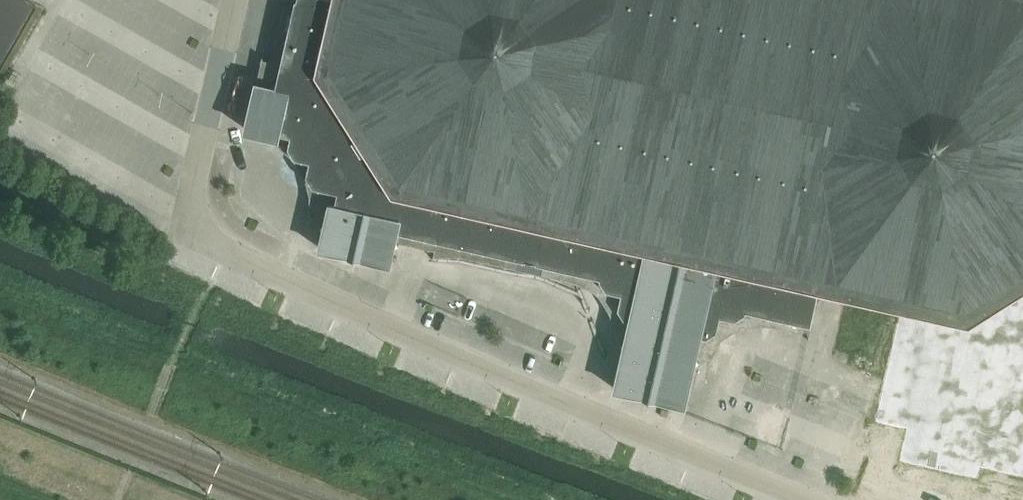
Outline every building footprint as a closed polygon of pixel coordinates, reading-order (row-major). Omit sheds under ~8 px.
[(35,4),(29,0),(0,0),(0,64),(35,4)] [(545,225),(394,191),(318,71),(335,0),(297,0),(296,5),(285,2),(282,12),(271,60),(263,59),(263,57),(262,56),(251,108),(246,129),(255,131),(254,135),(275,143),(293,158),(305,177),(310,198),(308,221),(308,224),(309,224),(309,221),(322,224),(324,228),(320,248),(329,250),(355,256),(354,258),(355,258),(356,256),(381,262),(391,264),(395,244),(399,242),(400,242),(435,250),(434,255),(430,258),(430,259),(435,256),(459,255),(518,268),(520,257),(537,260),(545,225)] [(318,71),(394,191),(545,225),(818,287),(820,281),(964,313),(973,312),(1022,280),(1022,0),(335,0),(318,71)] [(537,260),(537,261),(543,262),(541,274),(550,276),(576,282),(597,293),(611,314),(611,338),(607,357),(604,361),(605,362),(608,358),(613,364),(620,366),(615,389),(624,391),(650,397),(649,399),(650,399),(651,397),(676,403),(677,402),(686,405),(691,382),(698,383),(705,380),(707,385),(708,384),(706,379),(710,361),(722,339),(743,326),(767,325),(793,331),(793,330),(802,333),(805,321),(811,323),(811,322),(812,322),(820,287),(818,287),(545,225),(537,260)] [(964,321),(902,307),(875,424),(907,431),(899,464),(900,464),(939,473),(979,481),(981,470),(1022,479),(1022,290),(971,323),(964,321)]
